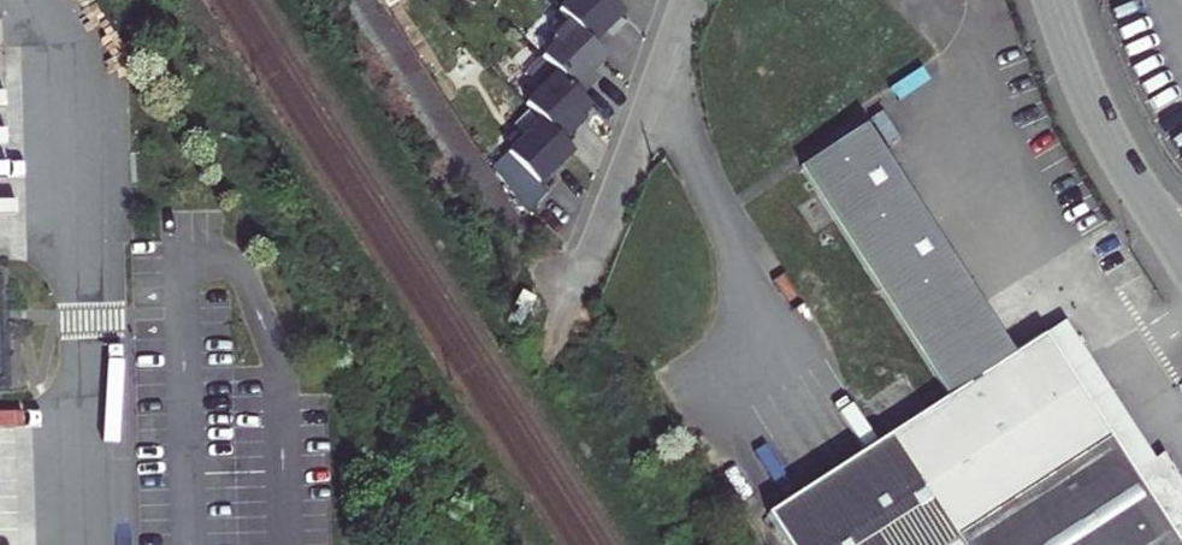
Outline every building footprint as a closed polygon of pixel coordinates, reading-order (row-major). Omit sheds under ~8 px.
[(559,13),(570,24),(592,46),(606,31),(605,29),(622,13),(609,0),(572,0),(559,13)] [(592,46),(570,24),(552,41),(557,45),(542,59),(554,71),(579,97),(596,81),(591,74),(605,60),(592,46)] [(579,97),(554,71),(537,87),(542,91),(526,106),(541,122),(561,142),(583,121),(578,117),(589,108),(579,97)] [(561,142),(541,122),(509,155),(505,151),(492,165),(525,215),(546,194),(538,185),(553,171),(552,170),(571,152),(561,142)] [(806,162),(956,397),(769,515),(788,544),(1181,544),(1181,469),(1171,450),(1158,455),(1073,320),(1022,355),(872,122),(806,162)] [(856,406),(877,437),(916,413),(895,381),(856,406)]
